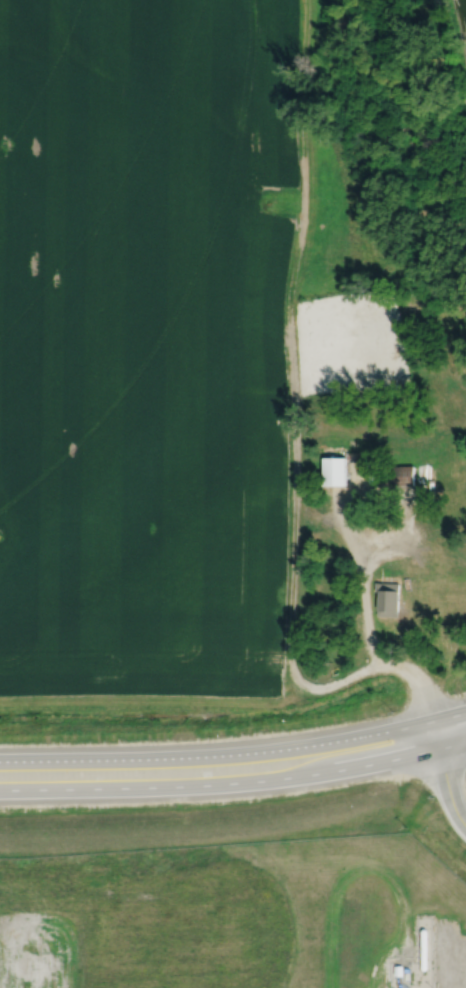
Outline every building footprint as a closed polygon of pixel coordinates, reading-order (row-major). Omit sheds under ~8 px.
[(323,456),(323,485),(346,485),(345,456),(323,456)] [(426,458),(426,466),(434,466),(434,458),(426,458)] [(413,465),(413,485),(378,485),(378,465),(413,465)] [(375,582),(375,591),(378,591),(377,616),(397,617),(398,583),(375,582)] [(362,628),(351,630),(351,640),(361,644),(362,628)] [(39,916),(39,962),(56,962),(56,916),(39,916)] [(393,965),(393,974),(401,974),(401,964),(393,965)]
